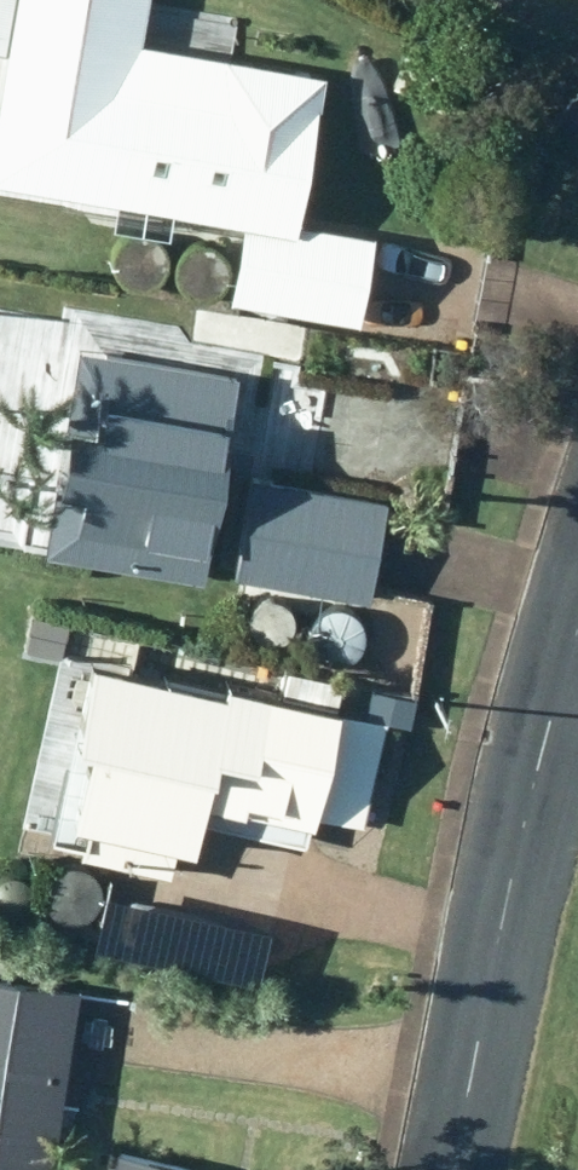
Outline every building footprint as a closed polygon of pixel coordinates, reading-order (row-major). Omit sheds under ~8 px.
[(356,330),(369,243),(298,231),(316,115),(302,111),(305,82),(216,68),(213,93),(134,80),(146,0),(39,0),(34,30),(8,26),(0,80),(0,123),(15,124),(3,198),(240,235),(228,310),(356,330)] [(6,22),(22,10),(23,0),(0,0),(0,21),(6,22)] [(40,564),(202,590),(235,380),(73,355),(40,564)] [(234,586),(367,610),(385,510),(252,486),(234,586)] [(28,655),(58,663),(65,636),(35,628),(28,655)] [(306,854),(336,720),(217,693),(214,705),(88,676),(47,849),(77,855),(76,864),(167,885),(172,860),(188,864),(196,828),(306,854)] [(77,996),(0,986),(0,1169),(53,1169),(77,996)] [(115,1162),(113,1169),(149,1169),(115,1162)]
